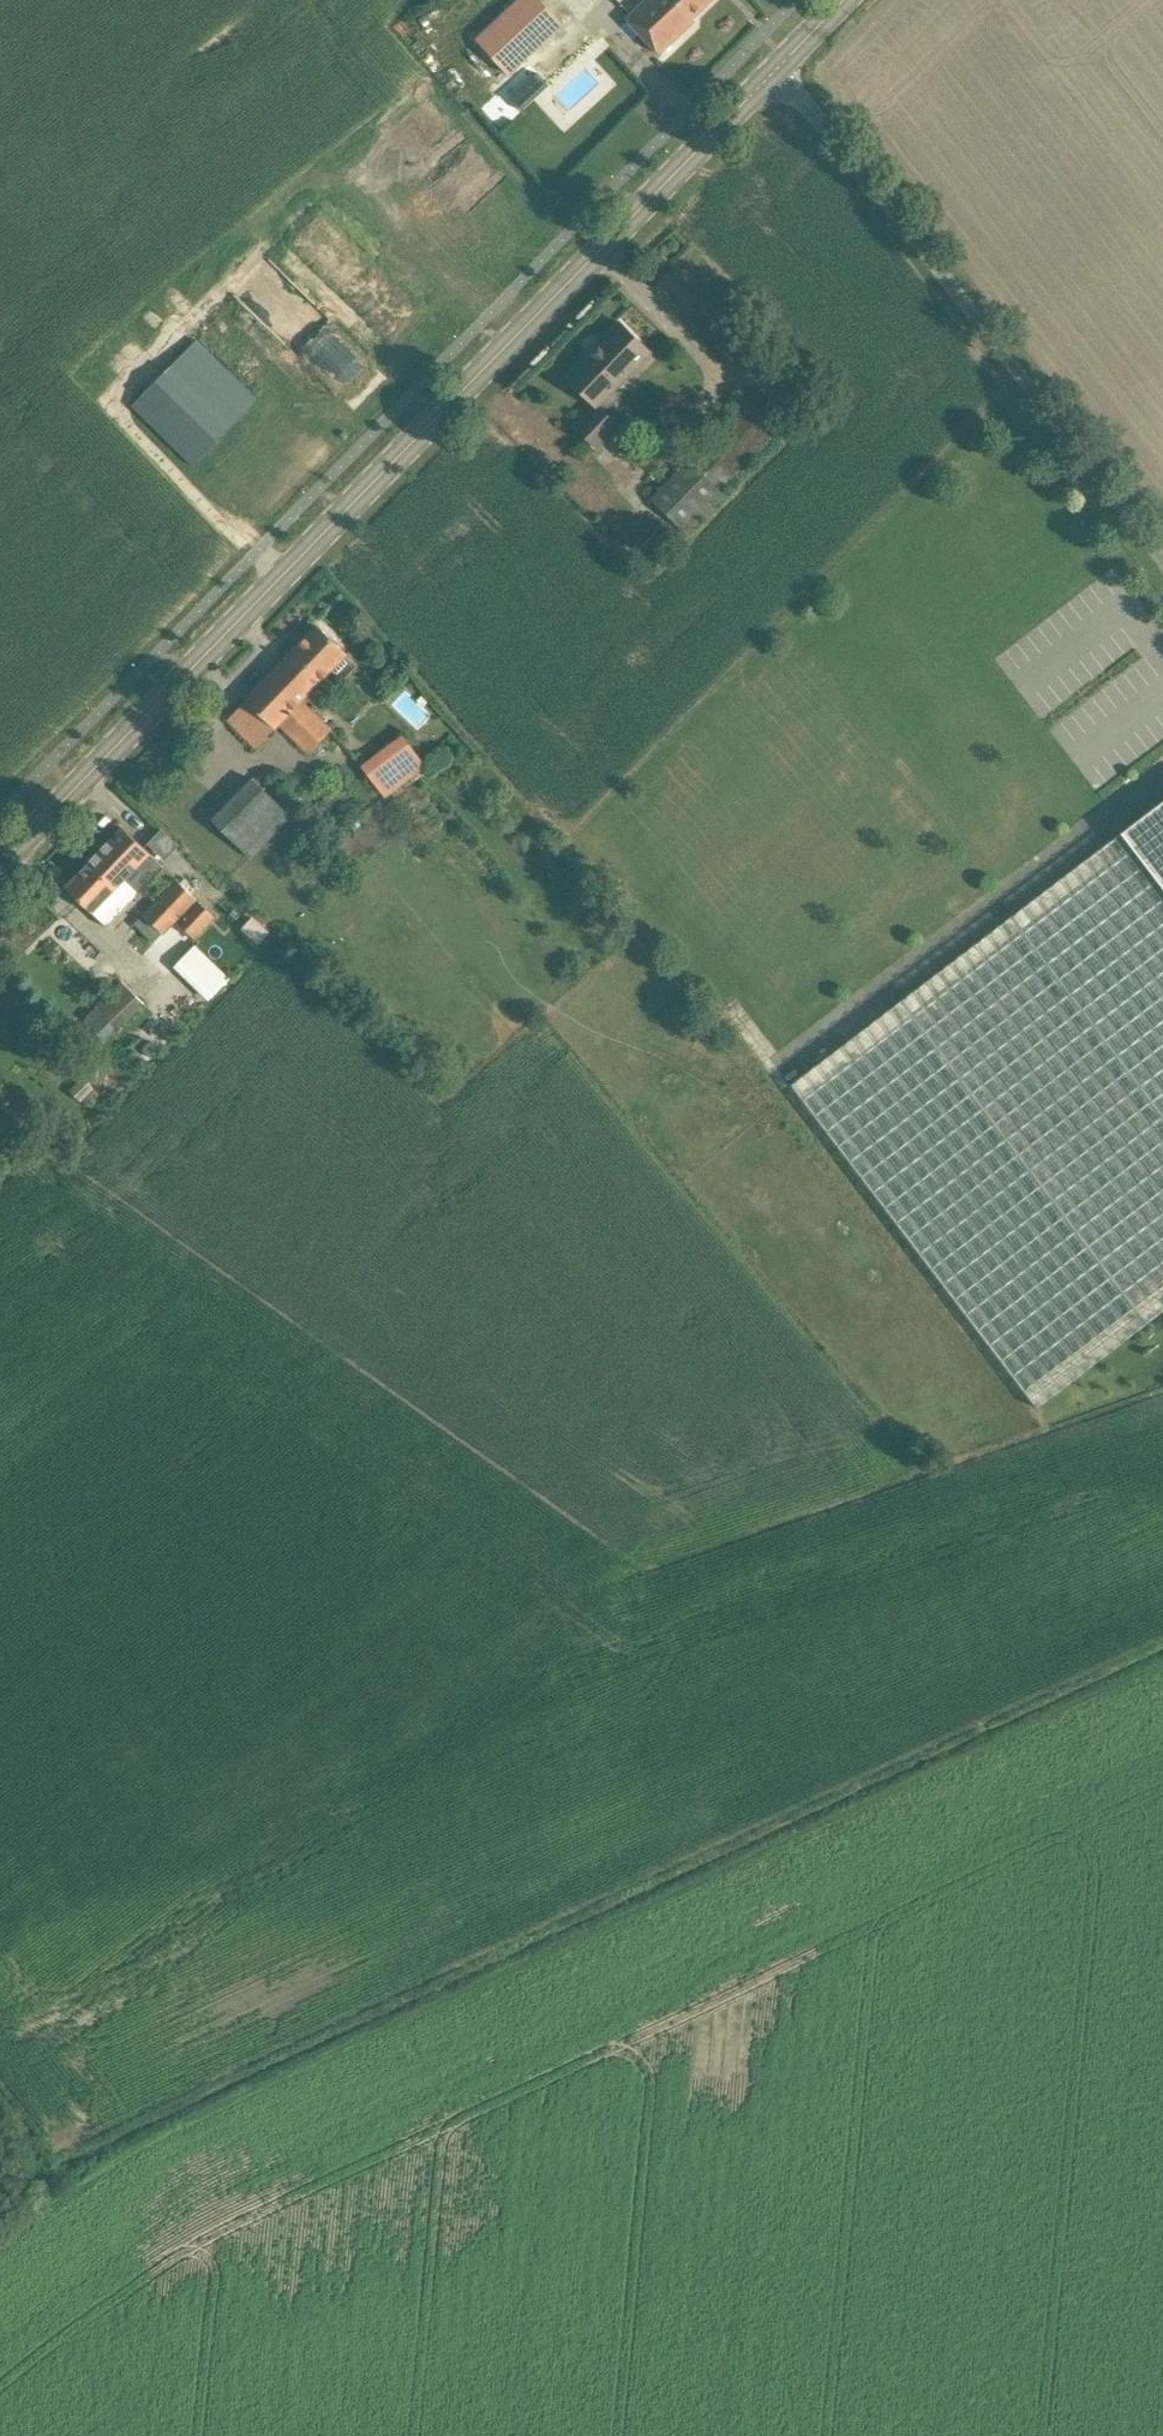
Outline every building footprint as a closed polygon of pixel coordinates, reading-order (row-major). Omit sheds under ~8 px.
[(477,38),(508,72),(561,25),(538,0),(518,0),(477,38)] [(710,0),(646,0),(627,18),(659,52),(695,19),(692,17),(710,0)] [(568,375),(597,404),(576,426),(600,450),(624,426),(600,402),(650,350),(638,338),(620,321),(568,375)] [(133,405),(194,465),(258,399),(197,339),(133,405)] [(653,499),(692,537),(732,496),(727,490),(792,422),(758,389),(653,499)] [(258,744),(279,723),(309,752),(331,729),(301,699),(346,652),(319,625),(246,699),(230,717),(258,744)] [(404,735),(364,767),(387,796),(428,766),(404,735)] [(214,821),(253,859),(294,817),(255,779),(214,821)] [(1036,1406),(1162,1310),(1162,800),(791,1084),(1036,1406)] [(123,826),(97,854),(111,868),(112,866),(124,878),(139,892),(164,866),(123,826)] [(97,854),(66,886),(92,911),(124,878),(112,866),(111,868),(97,854)] [(177,879),(157,901),(177,921),(198,899),(177,879)] [(157,901),(135,924),(154,942),(163,932),(165,934),(177,921),(157,901)] [(207,998),(229,974),(192,941),(171,964),(207,998)] [(96,1008),(118,1031),(146,1005),(124,981),(96,1008)] [(56,1024),(44,1040),(55,1049),(67,1033),(56,1024)]
